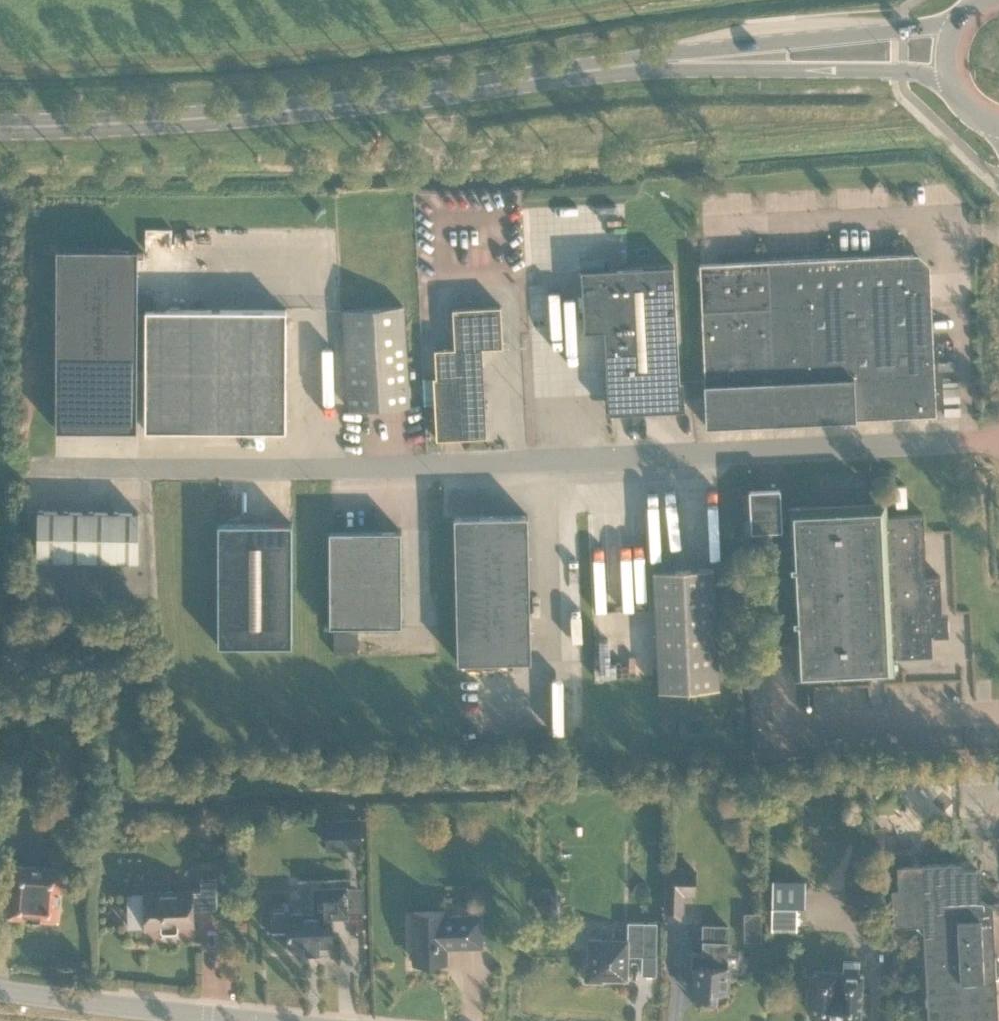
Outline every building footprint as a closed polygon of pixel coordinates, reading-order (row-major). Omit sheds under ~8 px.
[(607,232),(637,231),(637,222),(606,223),(607,232)] [(286,429),(286,422),(287,309),(146,308),(146,368),(138,368),(138,247),(57,247),(56,428),(137,428),(138,381),(146,381),(145,429),(286,429)] [(708,423),(728,422),(731,422),(793,419),(824,418),(845,417),(926,413),(937,413),(933,311),(932,301),(931,262),(919,252),(701,261),(708,423)] [(675,263),(602,267),(582,268),(586,329),(605,328),(610,410),(686,406),(684,378),(681,379),(675,263)] [(404,304),(345,308),(351,408),(411,404),(404,304)] [(437,377),(424,378),(425,402),(435,401),(436,422),(437,437),(463,435),(488,434),(487,422),(485,371),(483,344),(503,344),(502,304),(453,306),(455,346),(436,347),(437,377)] [(778,482),(768,483),(768,486),(750,486),(752,519),(745,520),(745,535),(768,534),(767,528),(783,527),(782,493),(779,493),(778,482)] [(790,543),(776,543),(780,641),(796,640),(797,677),(895,673),(894,653),(931,652),(930,627),(935,627),(941,621),(940,616),(943,616),(941,574),(927,574),(925,513),(887,515),(887,502),(788,506),(790,543)] [(139,510),(38,508),(38,557),(138,559),(139,510)] [(459,661),(533,659),(529,513),(455,515),(459,661)] [(220,522),(220,643),(293,643),(293,522),(220,522)] [(331,529),(331,624),(403,624),(402,529),(331,529)] [(660,688),(721,685),(715,566),(683,567),(655,569),(660,688)] [(884,825),(869,825),(870,850),(885,849),(884,825)] [(895,922),(925,921),(994,917),(993,903),(985,903),(985,902),(982,902),(980,866),(963,867),(963,861),(899,864),(900,887),(893,887),(895,922)] [(15,862),(11,911),(59,915),(64,866),(15,862)] [(665,864),(664,910),(685,911),(685,894),(696,895),(697,865),(665,864)] [(178,927),(178,925),(194,925),(193,907),(218,906),(216,874),(201,875),(201,888),(128,891),(129,926),(146,925),(146,926),(161,926),(162,928),(164,929),(176,929),(178,927)] [(806,879),(773,878),(772,927),(797,927),(797,903),(805,903),(806,879)] [(271,908),(272,930),(287,929),(287,932),(288,932),(288,944),(304,943),(304,949),(317,949),(317,945),(333,944),(332,912),(348,912),(347,886),(314,887),(315,911),(288,912),(288,907),(271,908)] [(542,891),(541,915),(560,915),(561,891),(542,891)] [(447,945),(483,944),(482,912),(446,913),(446,909),(413,910),(414,958),(447,957),(447,945)] [(744,939),(761,939),(761,911),(744,911),(744,939)] [(925,921),(930,1020),(998,1020),(998,1017),(994,917),(925,921)] [(657,954),(657,920),(628,920),(627,938),(589,937),(589,961),(586,961),(585,979),(603,979),(603,976),(627,977),(628,953),(657,954)] [(703,950),(692,950),(691,964),(695,964),(694,996),(714,997),(715,990),(727,990),(729,958),(728,958),(728,940),(728,924),(704,923),(703,940),(704,940),(703,950)] [(817,968),(815,969),(813,1013),(813,1014),(814,1015),(860,1017),(861,1016),(863,970),(859,970),(860,960),(846,959),(845,969),(818,968),(817,968)]
